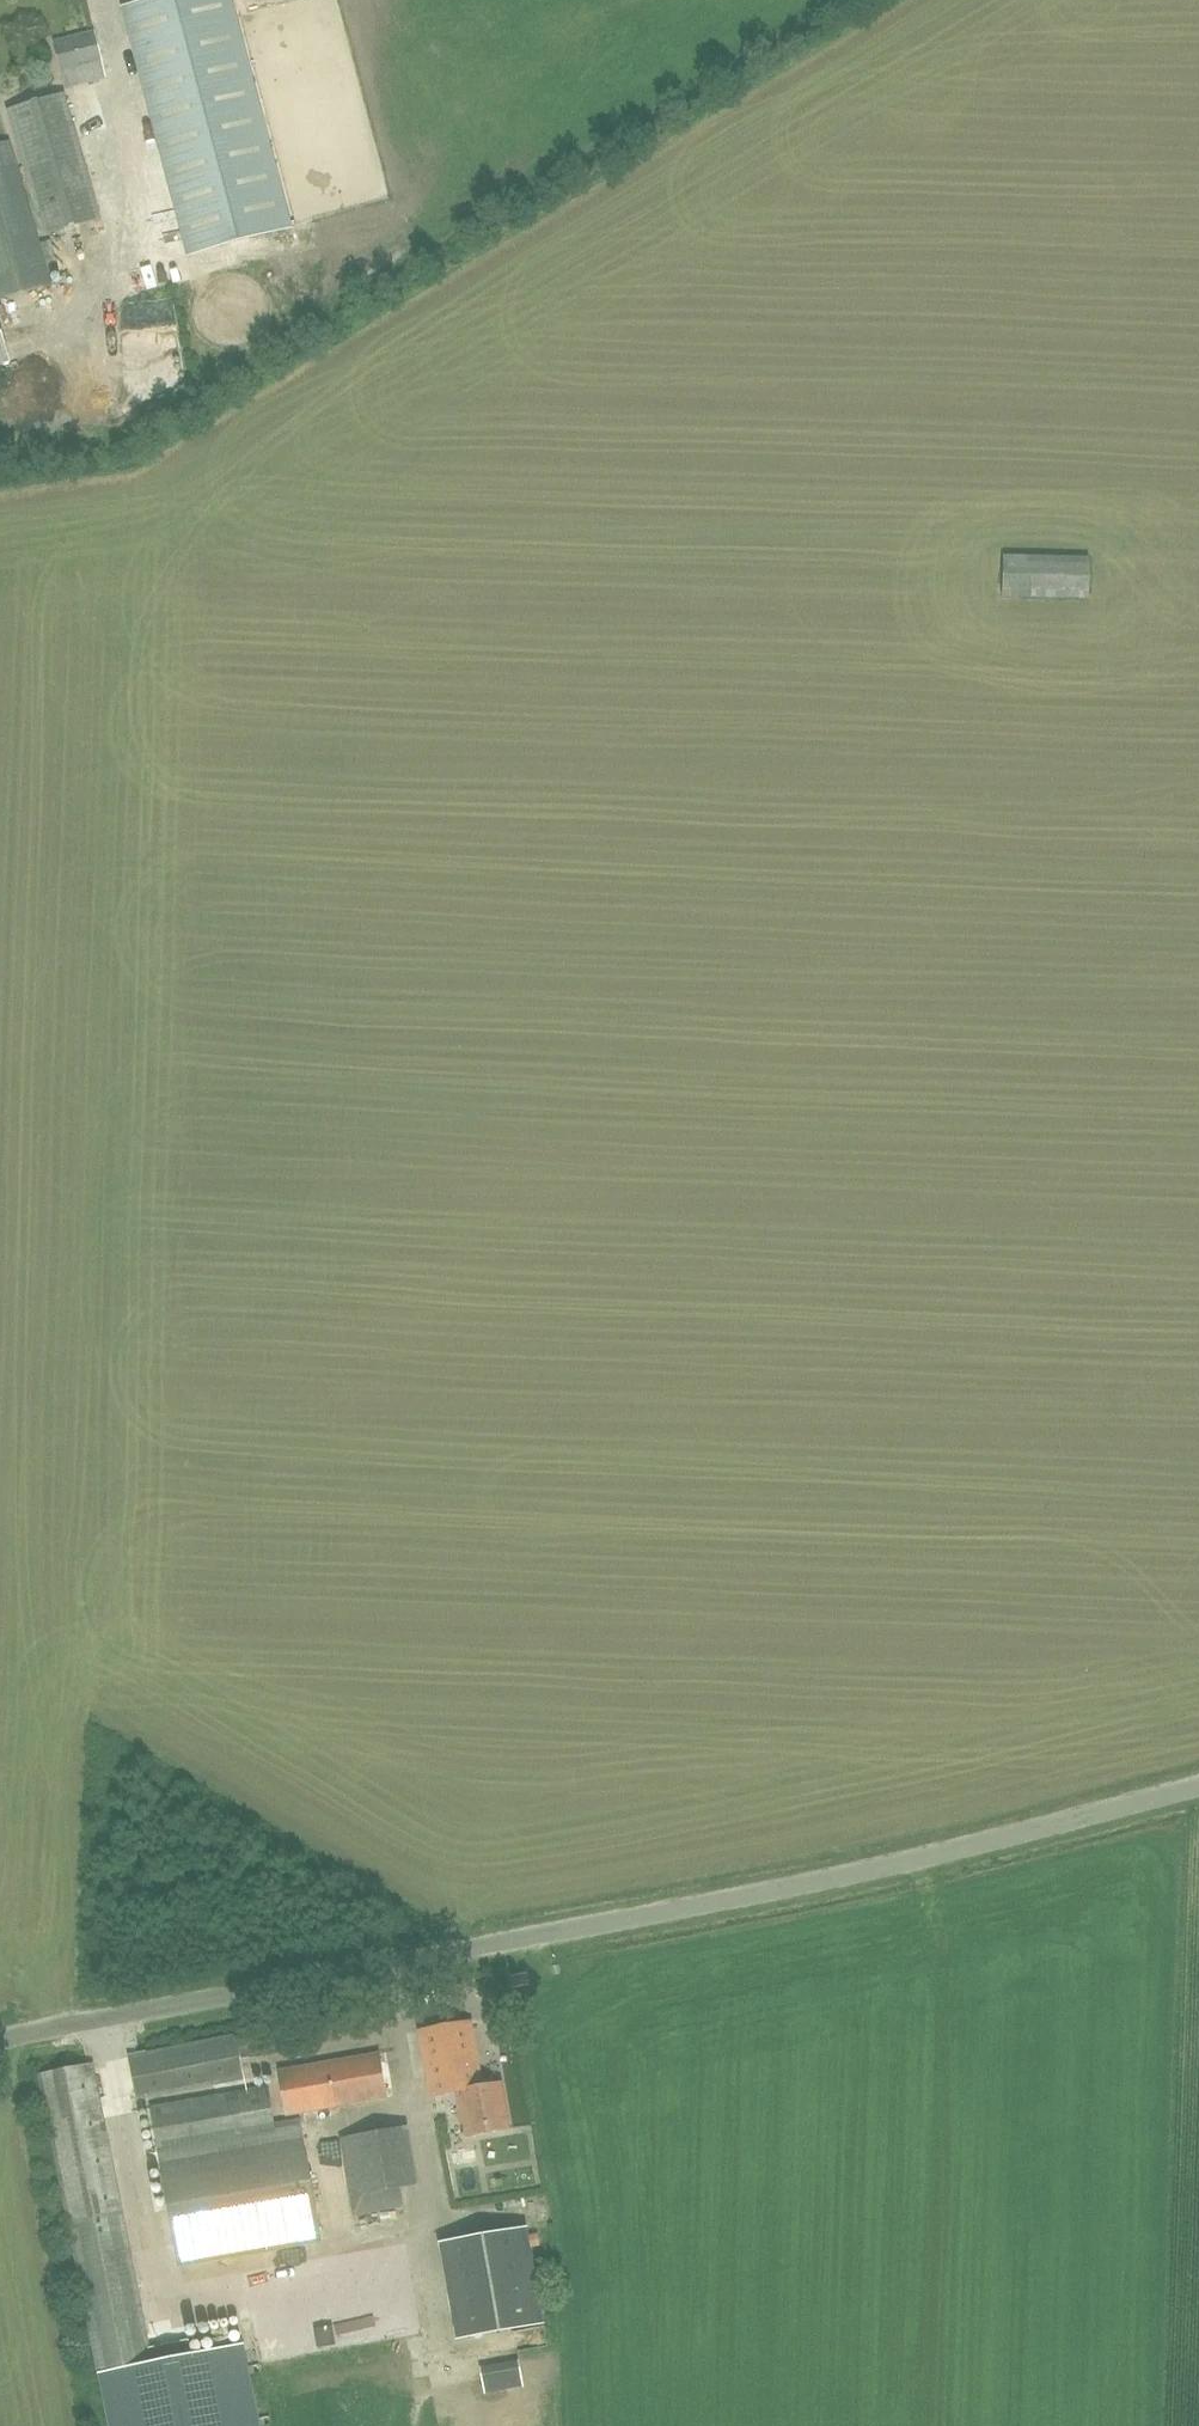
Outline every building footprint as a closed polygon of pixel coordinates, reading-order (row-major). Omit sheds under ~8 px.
[(127,12),(192,252),(290,225),(228,0),(171,0),(127,12)] [(66,90),(107,78),(93,30),(53,42),(66,90)] [(99,219),(63,95),(7,112),(44,235),(99,219)] [(50,285),(8,143),(0,146),(0,300),(50,285)] [(171,223),(172,246),(185,246),(184,222),(171,223)] [(9,362),(0,331),(0,364),(9,362)] [(1089,597),(1089,558),(1003,557),(1002,595),(1089,597)] [(528,1976),(511,1979),(513,1990),(530,1987),(528,1976)] [(320,2044),(315,2021),(130,2057),(139,2101),(244,2080),(240,2060),(320,2044)] [(469,2136),(508,2130),(500,2084),(481,2087),(471,2023),(420,2031),(432,2099),(457,2095),(461,2120),(466,2119),(469,2136)] [(288,2116),(387,2098),(379,2053),(280,2071),(288,2116)] [(178,2351),(179,2357),(151,2362),(148,2348),(138,2295),(92,2065),(40,2075),(39,2076),(99,2375),(109,2425),(260,2425),(247,2364),(243,2344),(192,2354),(189,2355),(188,2349),(178,2351)] [(268,2087),(152,2108),(180,2266),(321,2239),(300,2126),(276,2130),(268,2087)] [(404,2208),(390,2130),(340,2138),(354,2217),(404,2208)] [(441,2244),(457,2338),(542,2323),(526,2229),(441,2244)] [(525,2371),(487,2373),(488,2392),(526,2389),(525,2371)]
